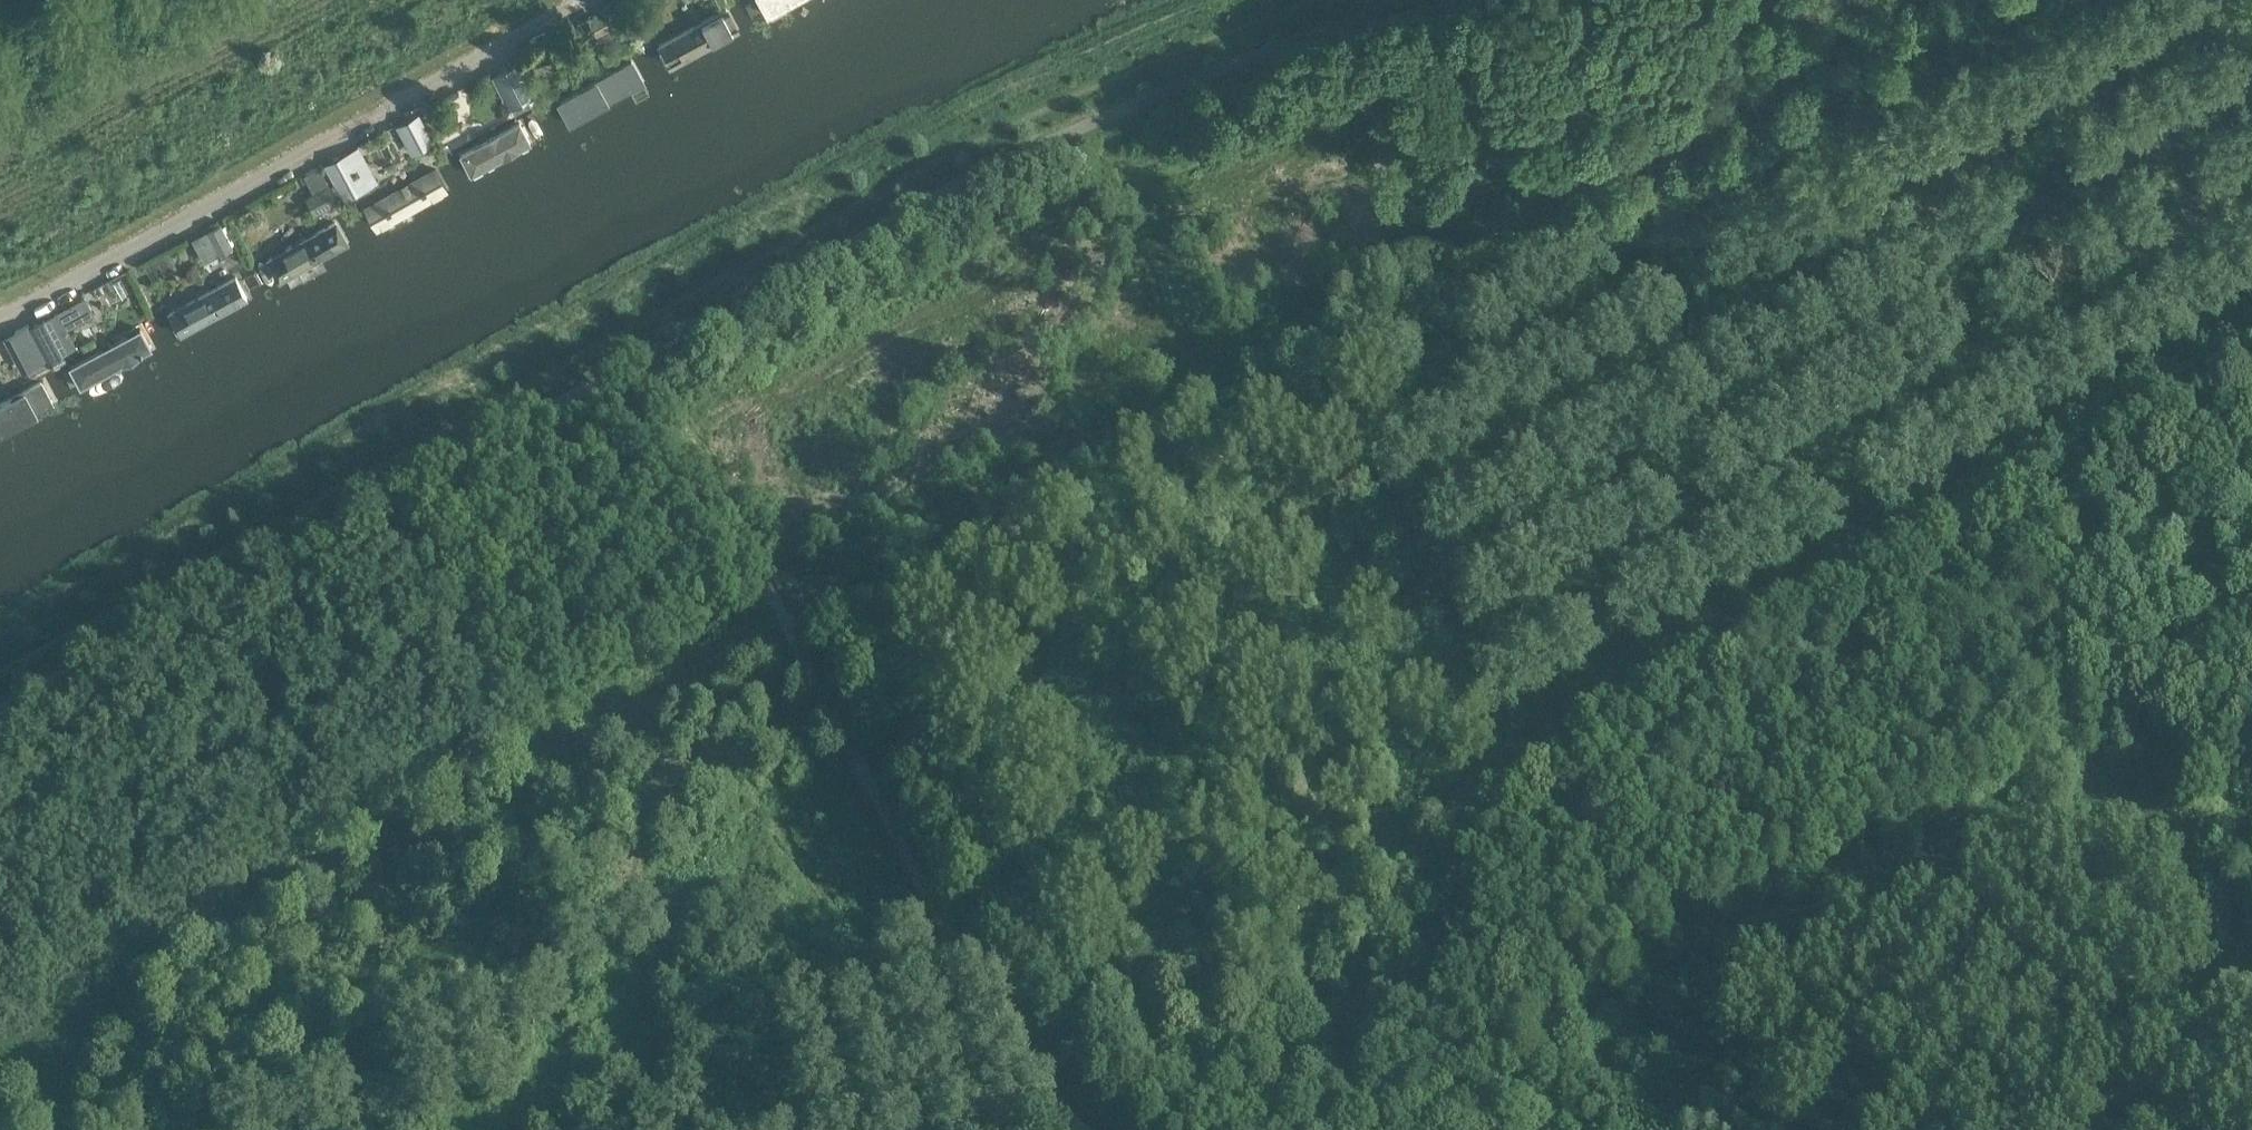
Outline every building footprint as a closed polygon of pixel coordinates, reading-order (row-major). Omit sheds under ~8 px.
[(768,18),(803,0),(758,0),(768,18)] [(614,9),(589,23),(596,35),(621,22),(614,9)] [(726,9),(655,49),(669,74),(740,34),(726,9)] [(633,60),(554,103),(567,128),(646,85),(633,60)] [(492,77),(505,101),(519,93),(506,69),(492,77)] [(425,114),(430,117),(433,109),(428,107),(425,114)] [(430,117),(427,121),(441,127),(446,114),(433,108),(433,109),(430,117)] [(402,125),(410,141),(426,133),(418,117),(402,125)] [(523,122),(457,158),(470,182),(536,147),(523,122)] [(347,153),(325,166),(343,199),(366,186),(347,153)] [(433,171),(364,206),(376,229),(445,194),(433,171)] [(329,186),(313,194),(306,199),(314,212),(336,200),(329,186)] [(338,223),(265,259),(277,284),(350,248),(338,223)] [(220,224),(207,232),(219,254),(233,247),(220,224)] [(244,276),(169,316),(181,339),(256,299),(244,276)] [(57,312),(45,319),(58,342),(70,336),(57,312)] [(24,362),(38,355),(25,330),(11,338),(24,362)] [(141,330),(70,370),(81,394),(154,354),(141,330)] [(0,404),(0,434),(57,410),(46,385),(0,404)]
